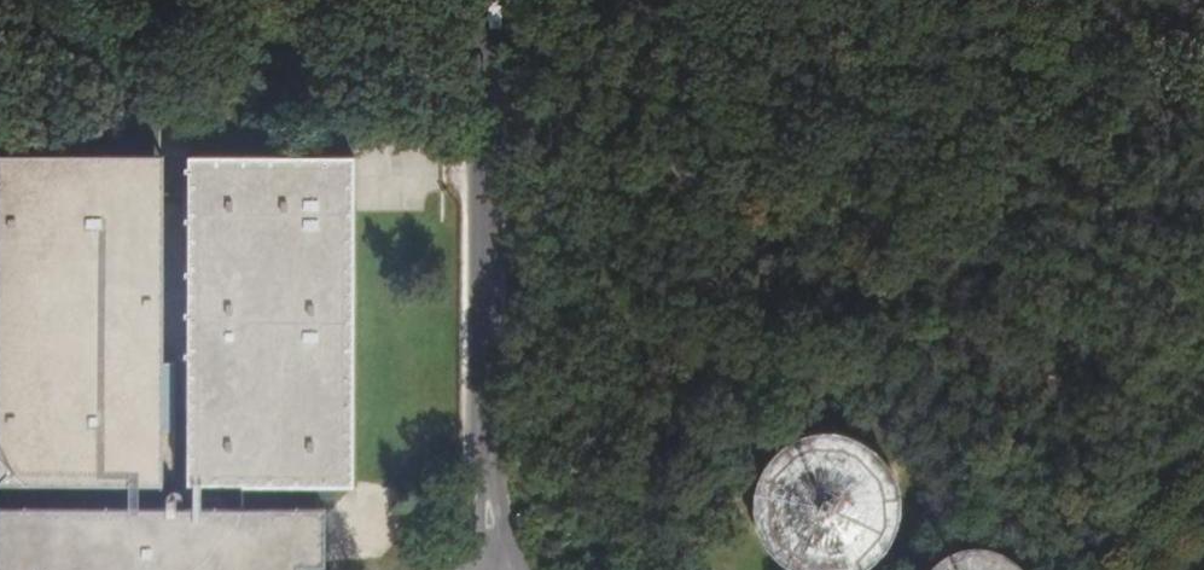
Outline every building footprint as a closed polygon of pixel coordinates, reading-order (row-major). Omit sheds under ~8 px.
[(355,479),(358,107),(185,107),(182,437),(183,476),(355,479)] [(168,475),(170,355),(159,357),(160,108),(0,110),(0,471),(168,475)] [(903,498),(899,482),(892,467),(881,453),(868,443),(853,435),(836,431),(819,430),(802,434),(787,440),(773,450),(762,463),(753,477),(748,494),(747,511),(749,527),(755,543),(764,558),(776,569),(874,569),(884,561),(894,548),(900,532),(904,515),(903,498)] [(329,558),(328,499),(0,497),(0,569),(316,569),(329,558)] [(1016,563),(1006,555),(994,550),(982,548),(969,548),(956,551),(945,556),(935,564),(929,569),(1023,569),(1016,563)]
